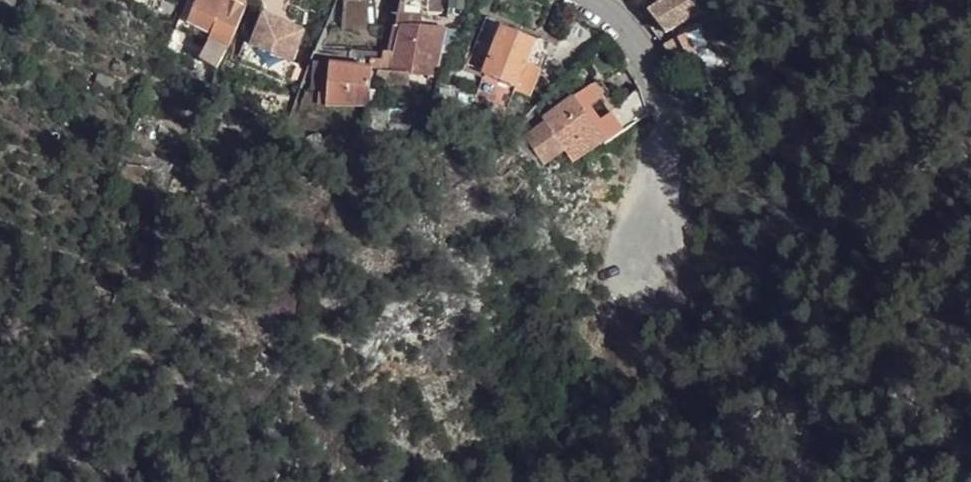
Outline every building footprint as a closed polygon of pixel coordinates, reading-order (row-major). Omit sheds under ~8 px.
[(219,0),(198,0),(186,23),(209,34),(223,2),(219,0)] [(223,2),(242,10),(247,0),(224,0),(223,2)] [(398,11),(390,51),(385,51),(379,70),(391,70),(401,28),(428,28),(428,16),(429,0),(402,0),(398,11)] [(695,0),(671,0),(657,11),(668,27),(683,18),(685,21),(702,11),(695,0)] [(342,2),(343,27),(375,26),(373,1),(342,2)] [(242,10),(223,2),(209,34),(206,43),(208,44),(225,54),(244,10),(242,10)] [(305,31),(266,14),(254,43),(293,60),(305,31)] [(454,34),(462,18),(428,16),(428,28),(445,31),(445,35),(454,34)] [(681,27),(694,54),(704,39),(695,19),(681,27)] [(390,73),(435,75),(445,35),(445,31),(428,28),(401,28),(391,70),(390,73)] [(536,42),(504,29),(486,74),(517,86),(519,87),(527,65),(536,42)] [(538,36),(536,42),(527,65),(539,70),(550,42),(546,39),(538,36)] [(225,54),(208,44),(199,61),(214,70),(225,54)] [(373,69),(317,63),(314,93),(328,93),(327,107),(372,107),(377,93),(371,92),(373,69)] [(539,70),(527,65),(519,87),(517,86),(515,90),(530,96),(540,70),(539,70)] [(118,82),(99,76),(96,86),(116,92),(118,82)] [(527,135),(545,163),(567,149),(574,161),(599,144),(645,117),(651,115),(649,109),(642,90),(640,85),(614,110),(603,118),(595,123),(585,109),(593,104),(611,90),(602,77),(575,94),(544,115),(548,120),(527,135)] [(456,85),(442,81),(439,93),(440,93),(452,96),(454,96),(456,85)] [(452,96),(440,93),(437,104),(450,107),(452,96)] [(593,104),(585,109),(595,123),(603,118),(593,104)]
